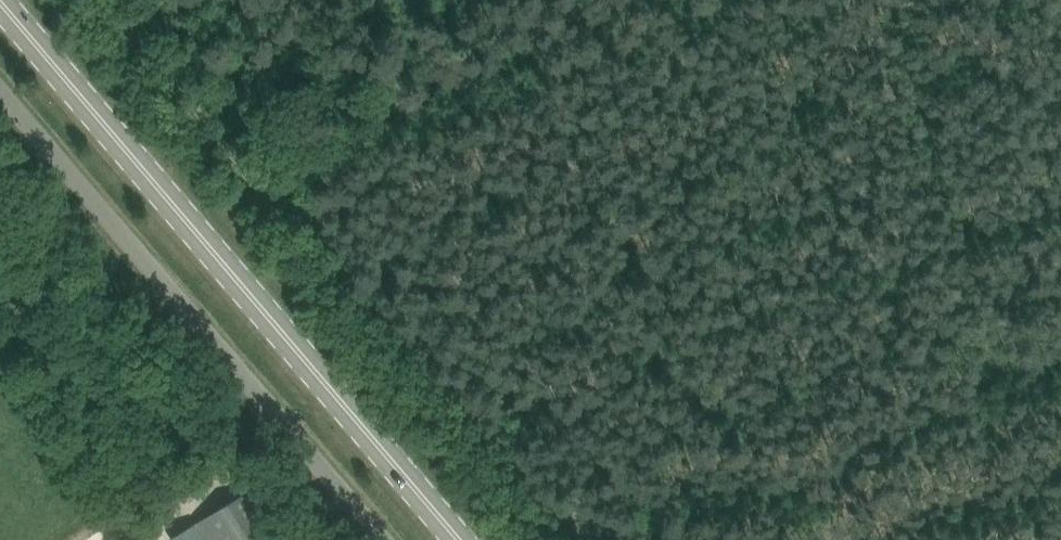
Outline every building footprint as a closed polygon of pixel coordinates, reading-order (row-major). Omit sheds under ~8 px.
[(198,522),(208,539),(289,539),(256,486),(198,522)] [(191,521),(166,537),(168,539),(204,539),(191,521)]
